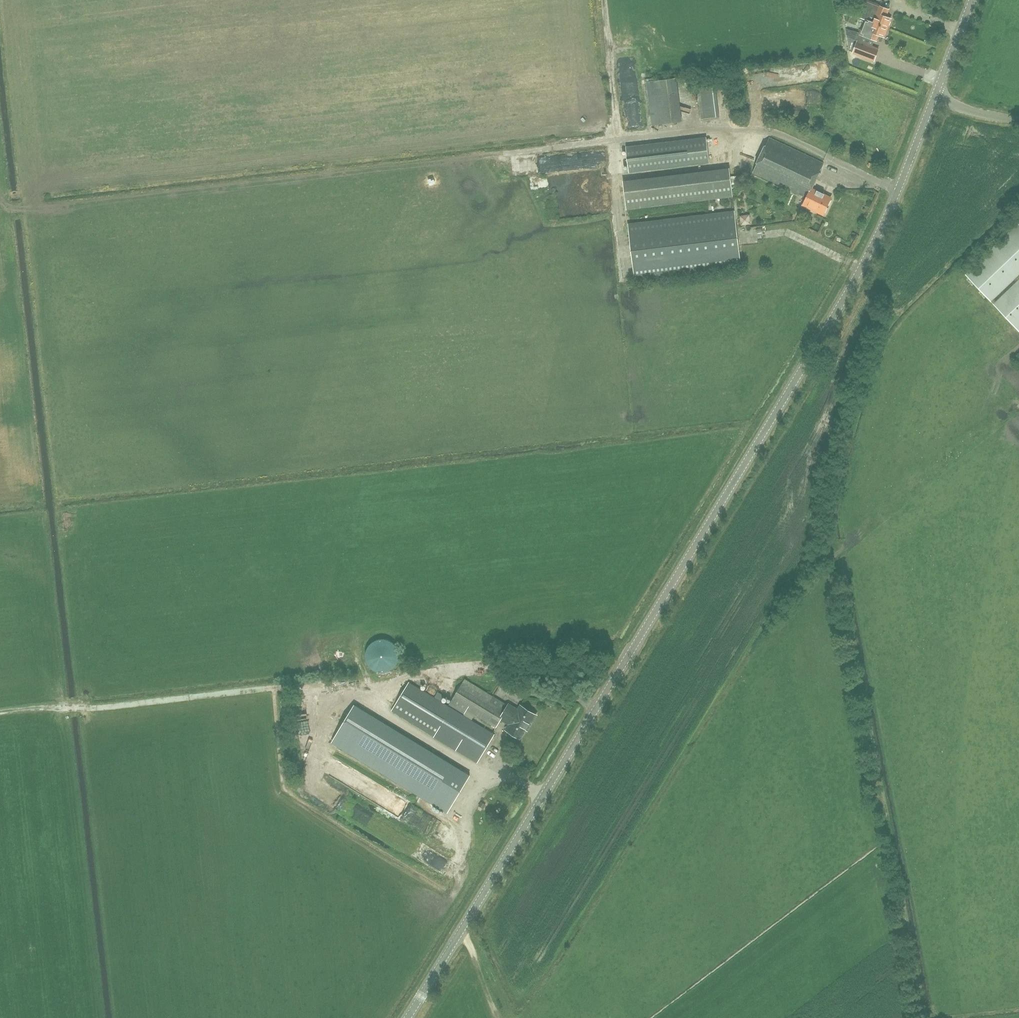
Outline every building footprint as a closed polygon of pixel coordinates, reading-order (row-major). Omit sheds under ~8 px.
[(887,28),(891,19),(886,17),(888,10),(879,7),(873,5),(867,19),(887,28)] [(887,28),(867,19),(862,33),(847,35),(849,50),(849,51),(875,60),(879,49),(859,42),(862,34),(869,37),(877,40),(879,35),(884,37),(887,28)] [(653,125),(684,121),(679,78),(649,81),(653,125)] [(701,88),(702,120),(718,119),(717,87),(701,88)] [(710,163),(707,138),(627,148),(630,173),(710,163)] [(758,163),(753,172),(807,197),(803,205),(823,215),(831,198),(812,189),(823,164),(770,139),(758,163)] [(731,176),(625,189),(627,209),(733,196),(731,176)] [(628,223),(635,279),(741,266),(735,211),(628,223)] [(753,215),(742,216),(743,226),(753,225),(753,215)] [(1018,224),(965,273),(966,274),(1018,331),(1018,225),(1018,224)] [(367,651),(366,656),(367,661),(369,665),(372,669),(376,671),(381,673),(386,672),(391,670),(395,667),(397,663),(399,658),(399,653),(397,648),(394,644),(390,641),(386,640),(381,640),(376,641),(372,643),(369,647),(367,651)] [(409,683),(395,707),(392,711),(435,737),(478,763),(495,735),(480,726),(471,721),(473,718),(465,714),(463,716),(433,698),(409,683)] [(449,705),(465,714),(473,718),(475,714),(489,723),(499,706),(463,683),(452,700),(449,705)] [(305,709),(313,709),(313,700),(305,700),(305,709)] [(355,705),(334,741),(448,811),(470,775),(355,705)] [(529,727),(536,715),(521,706),(518,711),(509,705),(505,712),(528,726),(529,727)] [(520,738),(528,726),(505,712),(501,718),(510,724),(506,730),(520,738)] [(354,787),(367,794),(375,780),(362,773),(354,787)]
